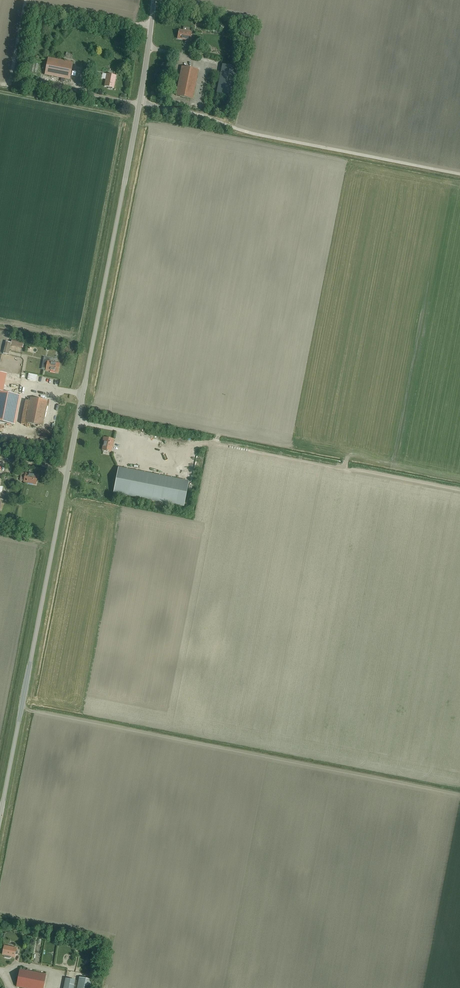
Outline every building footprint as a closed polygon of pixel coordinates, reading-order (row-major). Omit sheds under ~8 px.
[(177,38),(185,40),(185,41),(190,42),(192,32),(189,31),(189,28),(183,27),(183,31),(179,30),(178,32),(178,34),(177,38)] [(69,80),(73,63),(48,58),(45,75),(69,80)] [(222,65),(220,75),(216,94),(231,97),(237,68),(222,65)] [(192,99),(198,70),(181,67),(176,95),(192,99)] [(107,74),(104,86),(108,87),(108,88),(112,89),(112,88),(113,88),(116,76),(107,74)] [(58,373),(59,364),(47,361),(46,370),(58,373)] [(0,392),(0,422),(14,425),(20,396),(0,392)] [(42,426),(47,401),(30,398),(25,422),(42,426)] [(113,444),(114,439),(103,437),(103,442),(104,442),(102,450),(107,451),(108,452),(108,451),(110,452),(112,444),(113,444)] [(113,491),(184,505),(189,482),(118,468),(113,491)] [(36,484),(37,475),(25,473),(24,482),(36,484)] [(17,955),(18,951),(15,951),(16,948),(4,946),(2,955),(14,957),(15,954),(17,955)] [(46,975),(20,969),(16,987),(23,987),(43,987),(46,975)] [(91,980),(79,977),(77,987),(90,987),(91,980)] [(75,980),(65,979),(64,987),(73,987),(75,980)]
